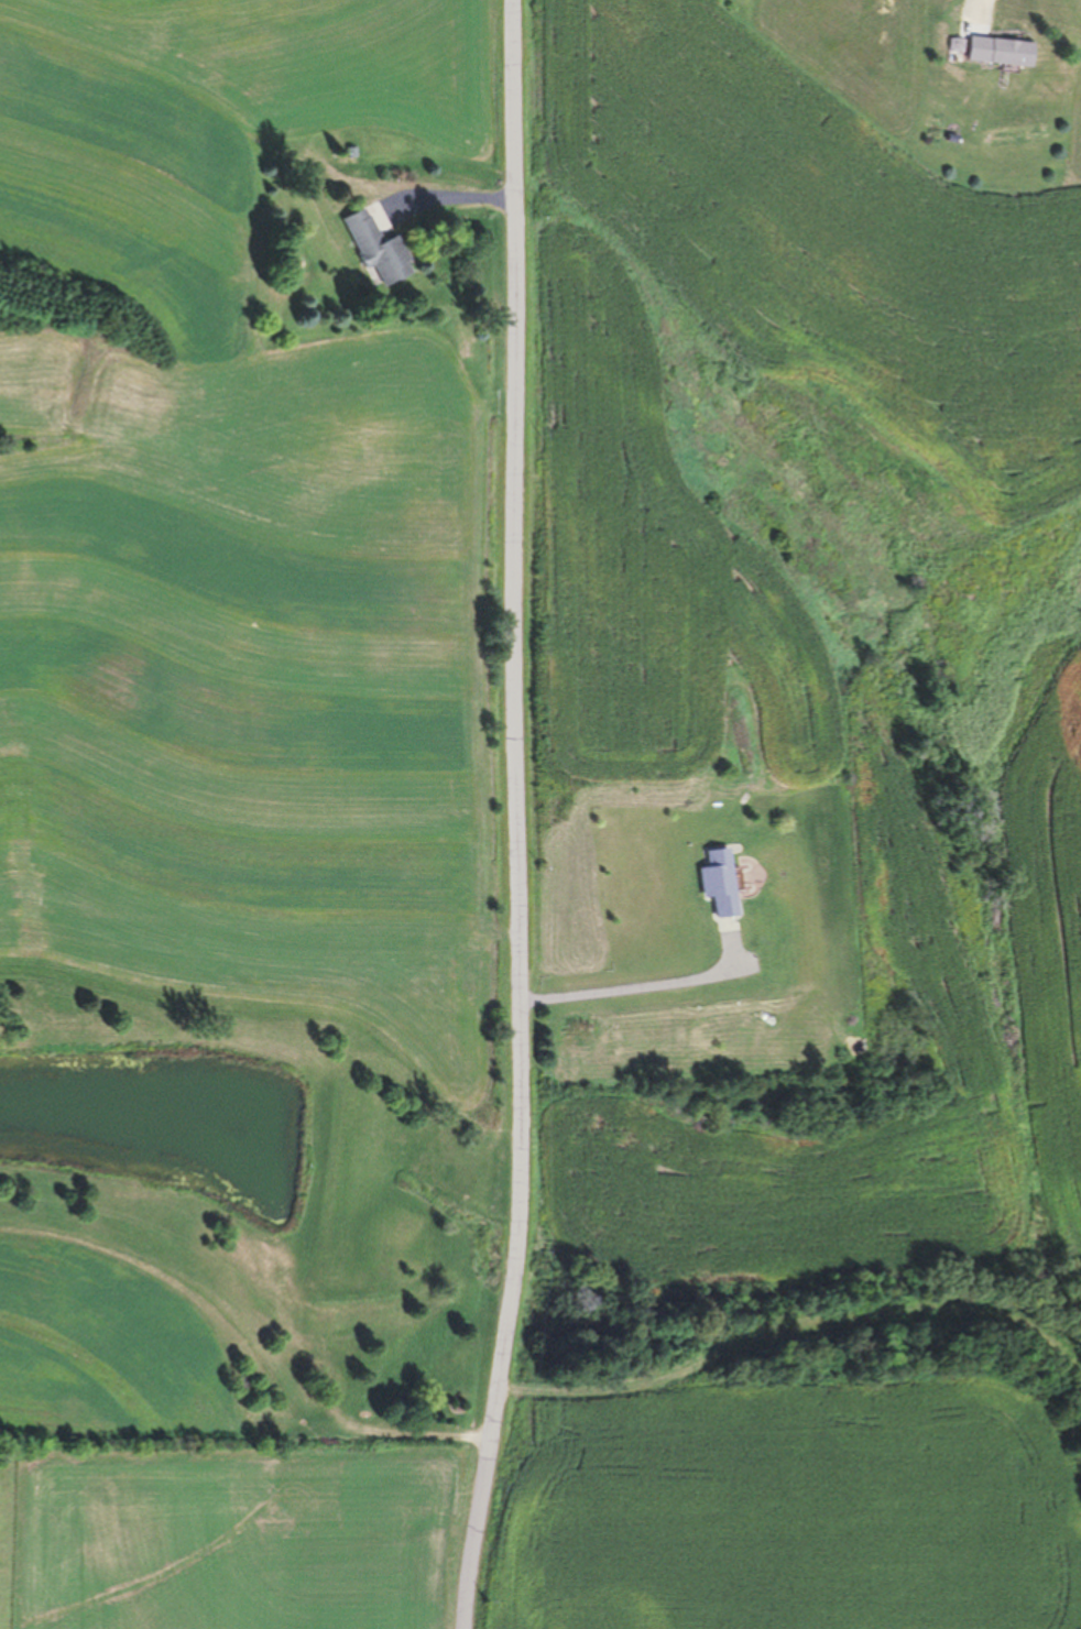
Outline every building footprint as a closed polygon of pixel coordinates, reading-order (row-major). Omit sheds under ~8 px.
[(1029,66),(1032,41),(969,36),(967,60),(1029,66)] [(340,219),(365,272),(373,268),(382,287),(413,273),(378,201),(340,219)] [(704,898),(713,897),(716,918),(742,915),(736,869),(733,869),(730,847),(707,850),(709,867),(700,868),(704,898)]
